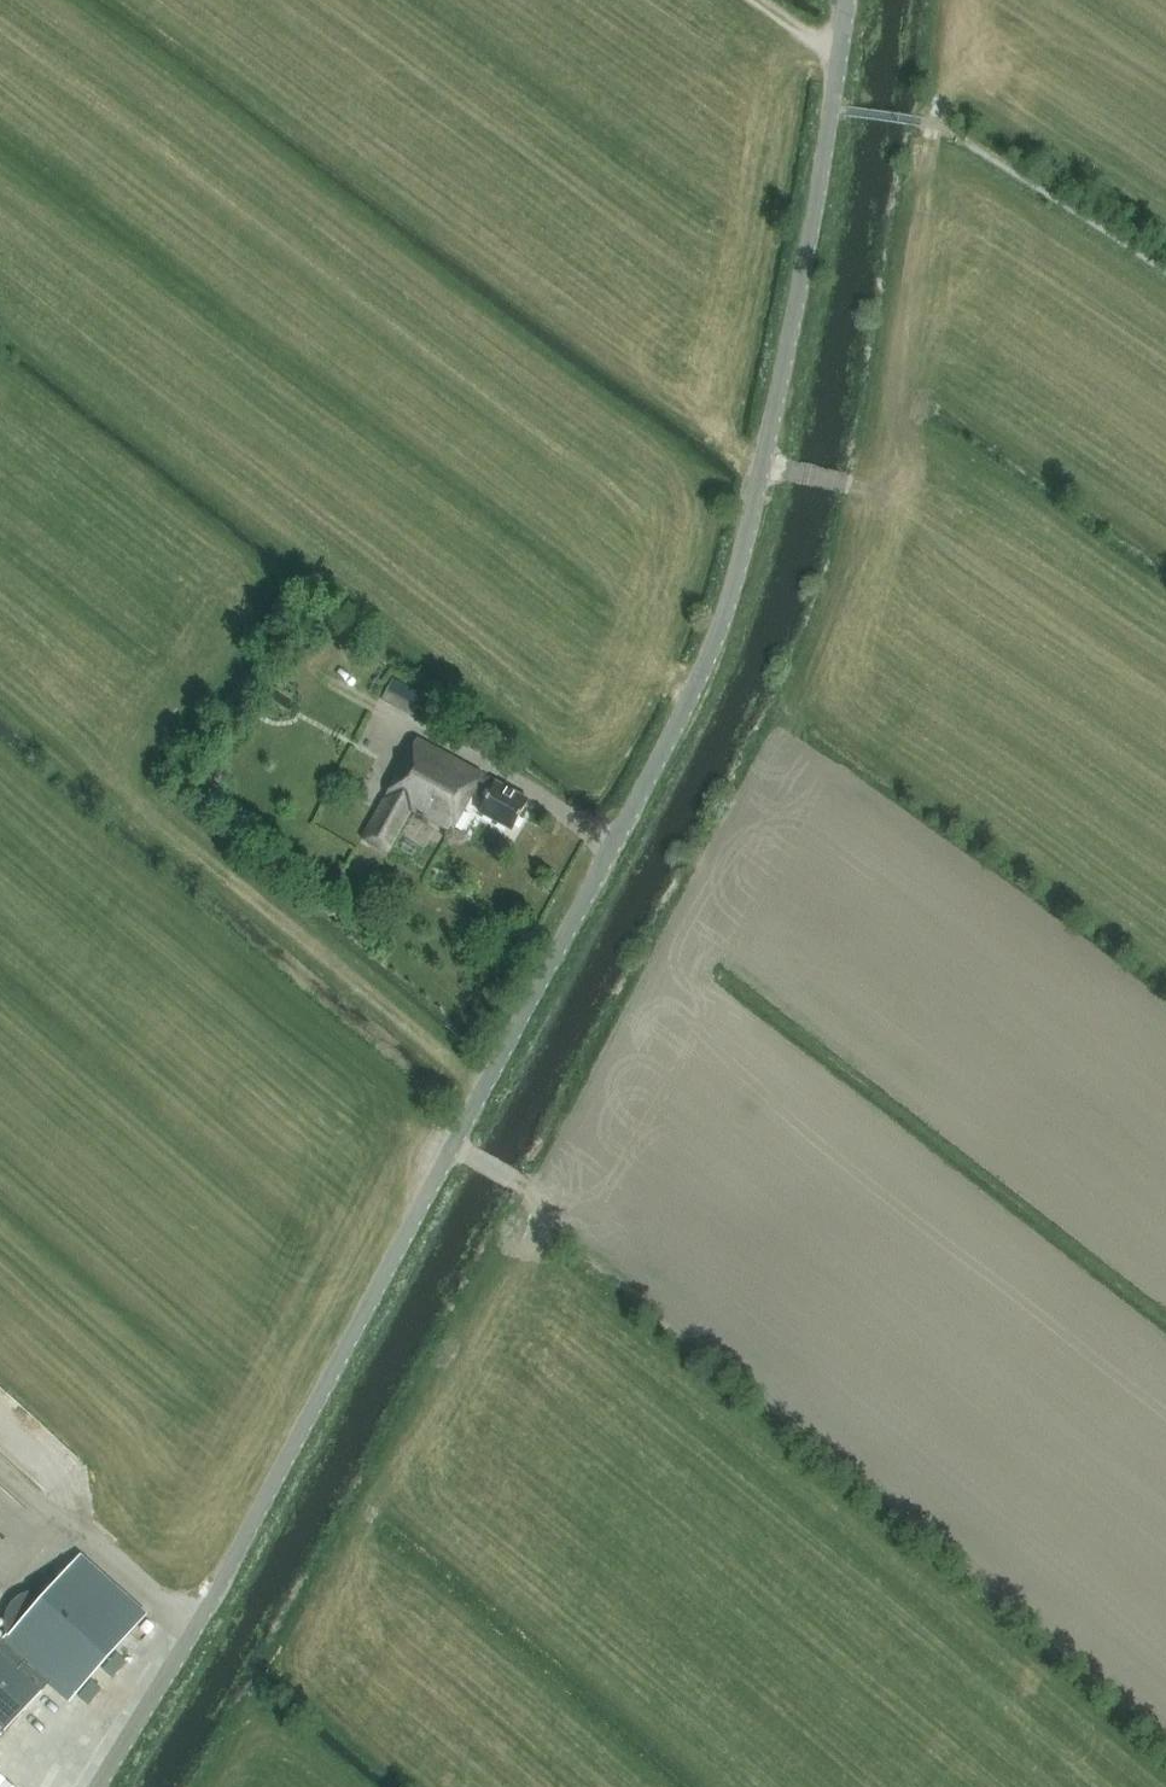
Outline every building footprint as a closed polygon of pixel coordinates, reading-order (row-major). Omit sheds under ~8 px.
[(400,676),(389,697),(418,712),(429,691),(400,676)] [(511,830),(528,799),(419,740),(362,838),(388,852),(411,809),(451,831),(472,792),(485,799),(478,813),(511,830)] [(11,1487),(0,1477),(0,1499),(11,1487)] [(47,1680),(67,1697),(143,1610),(79,1554),(46,1593),(34,1592),(23,1595),(13,1601),(7,1611),(3,1622),(4,1633),(0,1638),(0,1734),(47,1680)]
